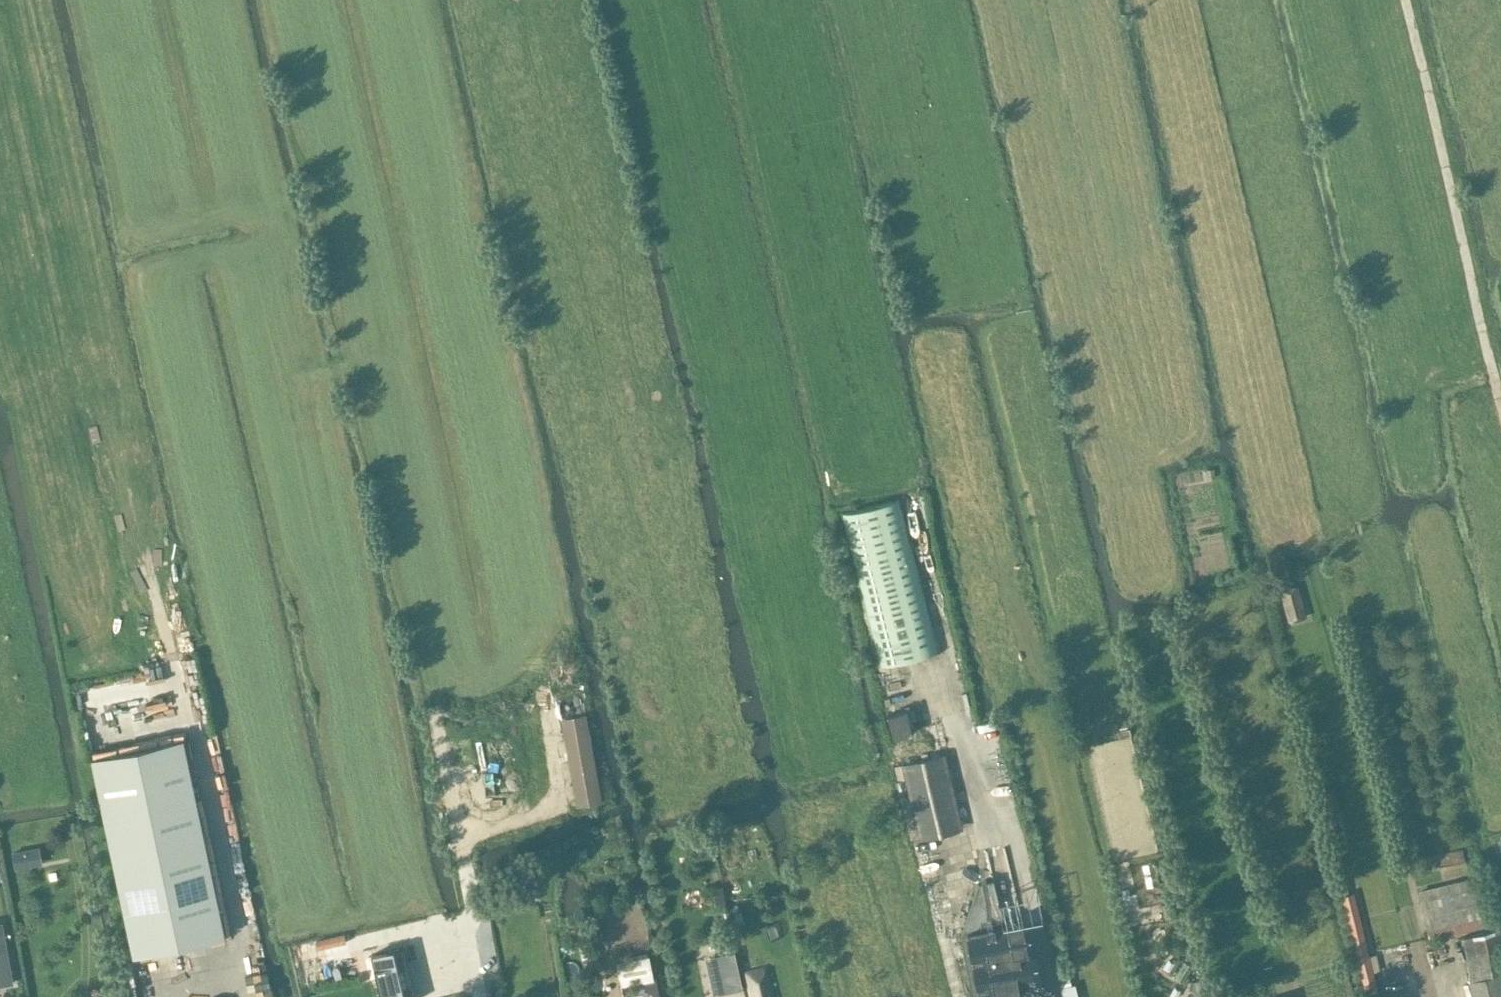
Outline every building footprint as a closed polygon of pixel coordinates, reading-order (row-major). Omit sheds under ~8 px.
[(1215,477),(1213,467),(1205,469),(1206,479),(1215,477)] [(899,499),(844,513),(881,665),(937,651),(899,499)] [(906,710),(889,715),(893,733),(894,737),(912,732),(906,710)] [(603,802),(586,714),(561,718),(577,806),(603,802)] [(183,739),(91,758),(131,955),(224,936),(183,739)] [(963,829),(946,756),(902,767),(919,840),(963,829)] [(37,847),(12,852),(15,867),(40,863),(37,847)] [(1344,856),(1336,858),(1339,870),(1347,868),(1344,856)] [(56,871),(49,873),(50,880),(57,878),(56,871)] [(1471,877),(1418,890),(1430,939),(1483,927),(1471,877)] [(961,936),(972,996),(1038,996),(1023,920),(1003,924),(992,879),(978,882),(961,936)] [(723,885),(713,887),(717,910),(726,909),(723,885)] [(1341,895),(1357,961),(1366,996),(1380,996),(1374,971),(1370,955),(1354,892),(1349,893),(1344,894),(1341,895)] [(3,921),(0,921),(0,985),(14,982),(3,921)] [(345,934),(315,940),(317,949),(346,942),(345,934)] [(412,947),(378,954),(386,996),(421,996),(412,947)] [(734,952),(716,956),(724,992),(742,988),(734,952)] [(651,980),(647,957),(617,962),(621,985),(651,980)] [(743,970),(749,996),(772,996),(766,970),(764,969),(763,965),(743,970)] [(1468,980),(1473,996),(1500,996),(1500,972),(1468,980)] [(1064,996),(1079,996),(1075,983),(1062,986),(1064,996)]
